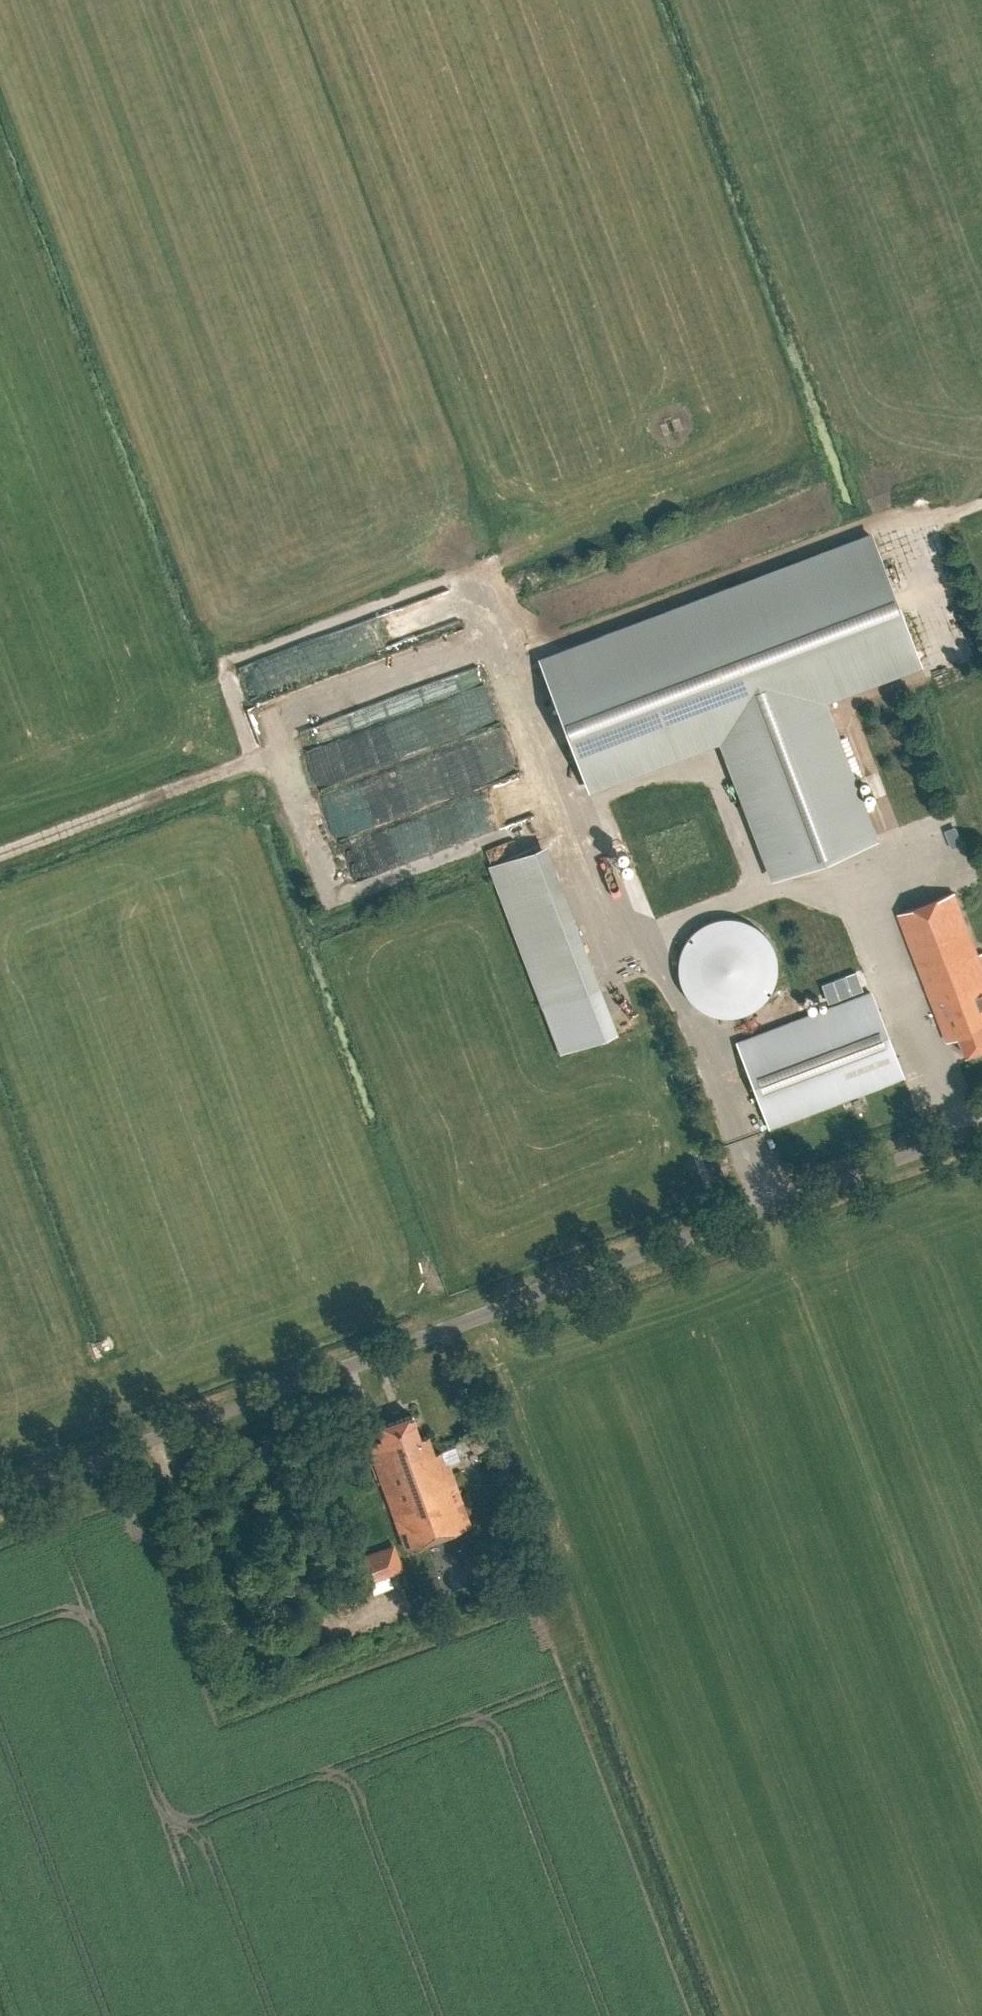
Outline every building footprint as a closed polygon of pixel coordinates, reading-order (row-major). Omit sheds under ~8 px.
[(723,736),(738,778),(775,875),(871,838),(818,700),(919,661),(871,536),(542,662),(589,787),(723,736)] [(239,664),(251,695),(287,681),(275,651),(239,664)] [(264,745),(372,705),(357,666),(250,706),(264,745)] [(325,788),(375,768),(358,728),(309,748),(325,788)] [(488,846),(492,860),(515,853),(511,840),(488,846)] [(617,1032),(547,844),(490,865),(561,1053),(617,1032)] [(953,891),(898,912),(948,1041),(960,1037),(967,1055),(981,1049),(981,966),(981,963),(981,953),(978,954),(953,891)] [(678,972),(682,986),(689,998),(699,1007),(712,1014),(726,1016),(740,1015),(753,1010),(764,1001),(772,989),(777,976),(777,962),(774,948),(767,936),(756,926),(744,920),(730,917),(716,919),(703,924),(691,933),(683,944),(679,958),(678,972)] [(833,998),(857,991),(851,972),(827,979),(833,998)] [(770,1127),(903,1077),(871,993),(738,1043),(770,1127)] [(449,1465),(480,1453),(479,1452),(446,1465),(441,1452),(435,1454),(429,1435),(421,1438),(412,1414),(378,1426),(382,1439),(368,1443),(406,1549),(471,1526),(449,1465)] [(358,1586),(401,1570),(393,1547),(349,1563),(358,1586)]
